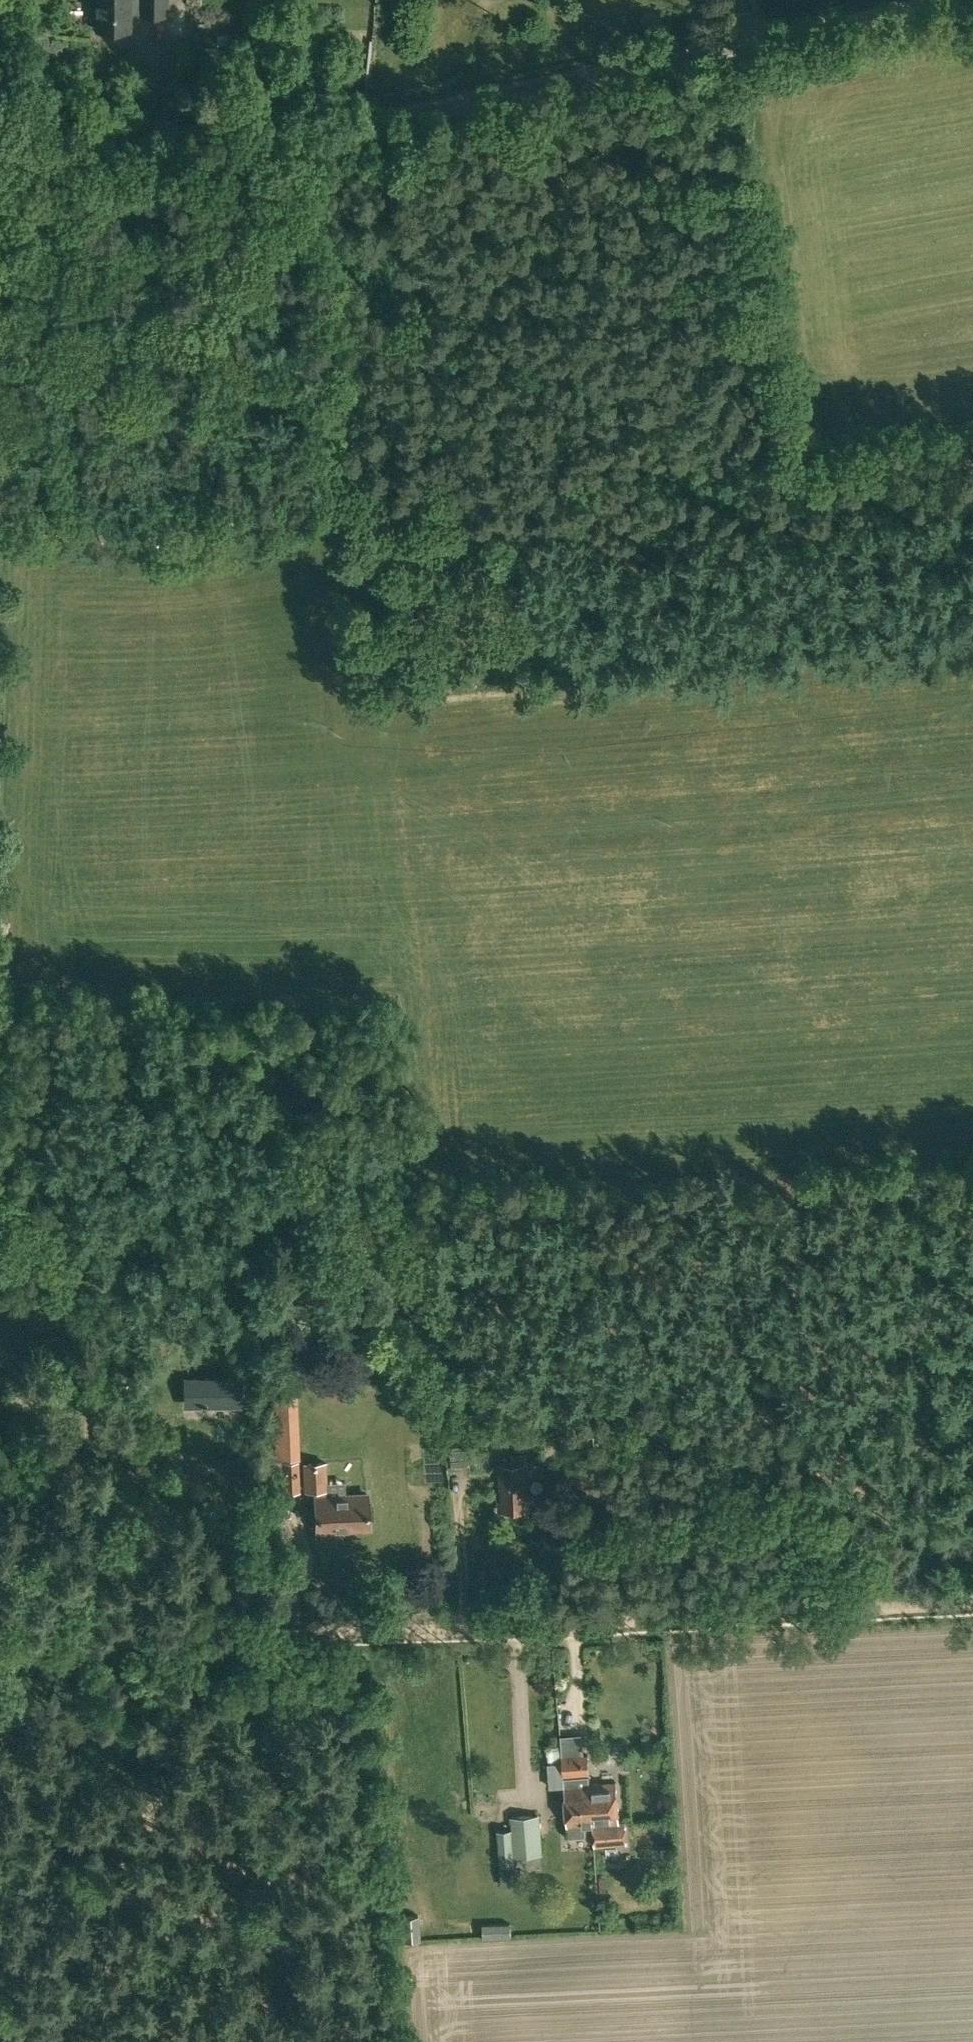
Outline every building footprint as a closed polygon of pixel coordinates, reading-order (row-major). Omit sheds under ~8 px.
[(129,30),(129,10),(140,10),(140,14),(167,15),(167,0),(94,0),(94,1),(97,1),(97,30),(129,30)] [(259,44),(259,39),(259,35),(217,34),(217,44),(259,44)] [(183,1376),(183,1407),(241,1407),(241,1376),(183,1376)] [(131,1392),(115,1392),(115,1404),(131,1404),(131,1392)] [(272,1396),(273,1414),(297,1412),(296,1395),(272,1396)] [(273,1422),(277,1493),(301,1492),(299,1459),(295,1459),(294,1441),(293,1420),(273,1422)] [(451,1447),(453,1470),(472,1468),(471,1461),(475,1461),(476,1468),(491,1466),(488,1443),(451,1447)] [(499,1497),(499,1506),(528,1505),(526,1450),(513,1451),(513,1458),(501,1459),(503,1497),(499,1497)] [(327,1462),(307,1463),(309,1490),(319,1490),(320,1531),(372,1528),(370,1495),(330,1496),(327,1462)] [(564,1773),(564,1775),(589,1773),(588,1757),(573,1758),(573,1735),(561,1735),(561,1745),(564,1773)] [(586,1826),(593,1825),(590,1783),(589,1775),(563,1777),(567,1827),(568,1827),(569,1836),(586,1835),(586,1826)] [(593,1825),(595,1845),(628,1843),(626,1820),(620,1821),(616,1781),(590,1783),(593,1825)] [(514,1816),(516,1798),(505,1797),(503,1815),(514,1816)] [(498,1829),(501,1864),(514,1863),(514,1855),(543,1853),(539,1815),(510,1816),(511,1828),(498,1829)] [(521,1885),(519,1867),(502,1868),(503,1886),(521,1885)] [(402,1917),(404,1940),(420,1939),(418,1915),(402,1917)] [(511,1922),(482,1924),(482,1937),(511,1936),(511,1922)]
